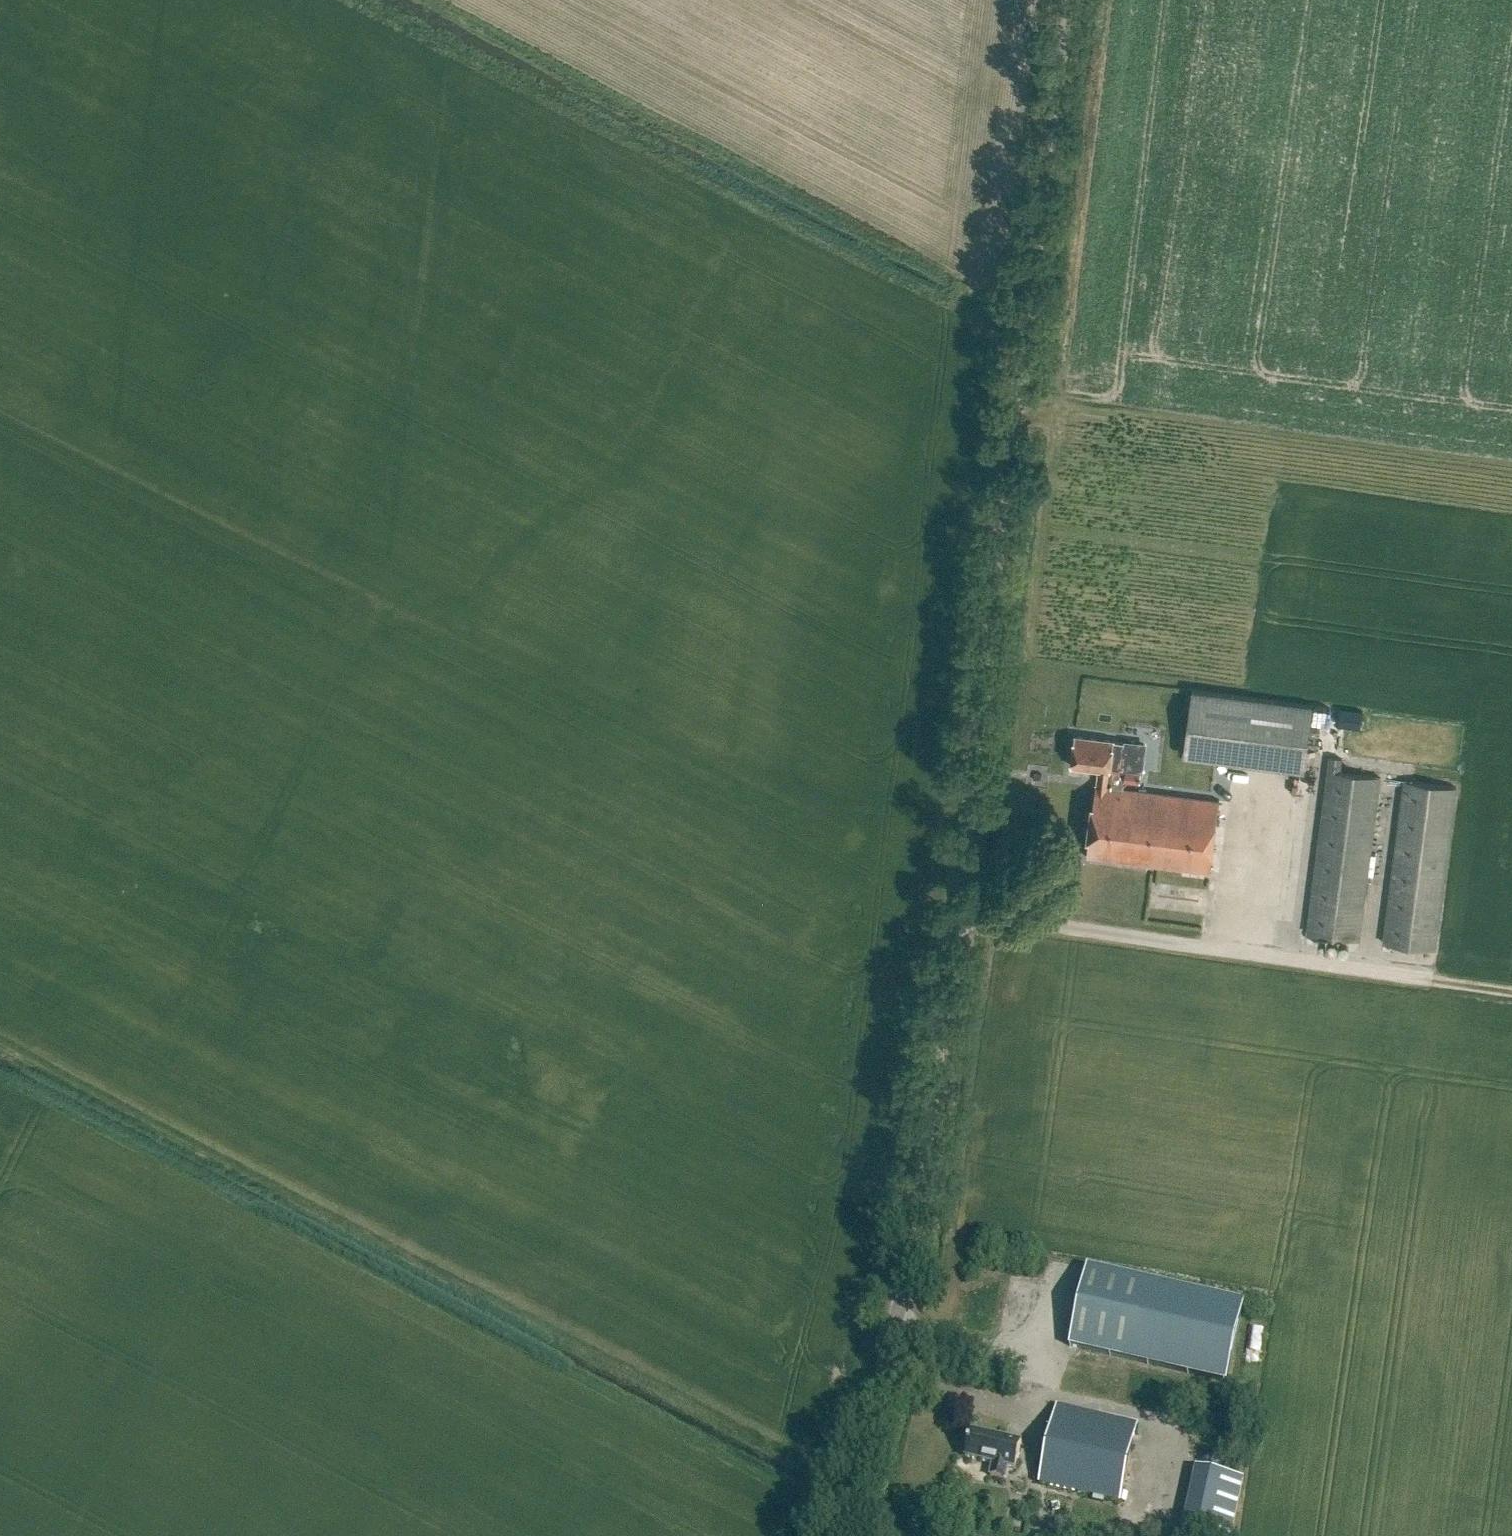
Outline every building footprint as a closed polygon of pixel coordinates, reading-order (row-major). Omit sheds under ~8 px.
[(1191,694),(1182,759),(1302,776),(1311,711),(1191,694)] [(1094,788),(1084,858),(1207,875),(1216,806),(1105,790),(1112,743),(1073,738),(1069,769),(1098,773),(1095,788),(1094,788)] [(1330,754),(1307,932),(1361,939),(1383,776),(1343,771),(1345,756),(1330,754)] [(1137,786),(1139,773),(1122,771),(1121,784),(1137,786)] [(1404,778),(1382,942),(1437,949),(1459,786),(1404,778)] [(1086,1270),(1068,1348),(1224,1384),(1242,1306),(1086,1270)] [(1055,1407),(1037,1485),(1118,1503),(1135,1425),(1055,1407)] [(1021,1447),(1001,1442),(971,1435),(965,1461),(993,1467),(991,1476),(1006,1479),(1009,1466),(1016,1468),(1021,1447)] [(1182,1535),(1233,1535),(1245,1477),(1196,1467),(1182,1535)]
